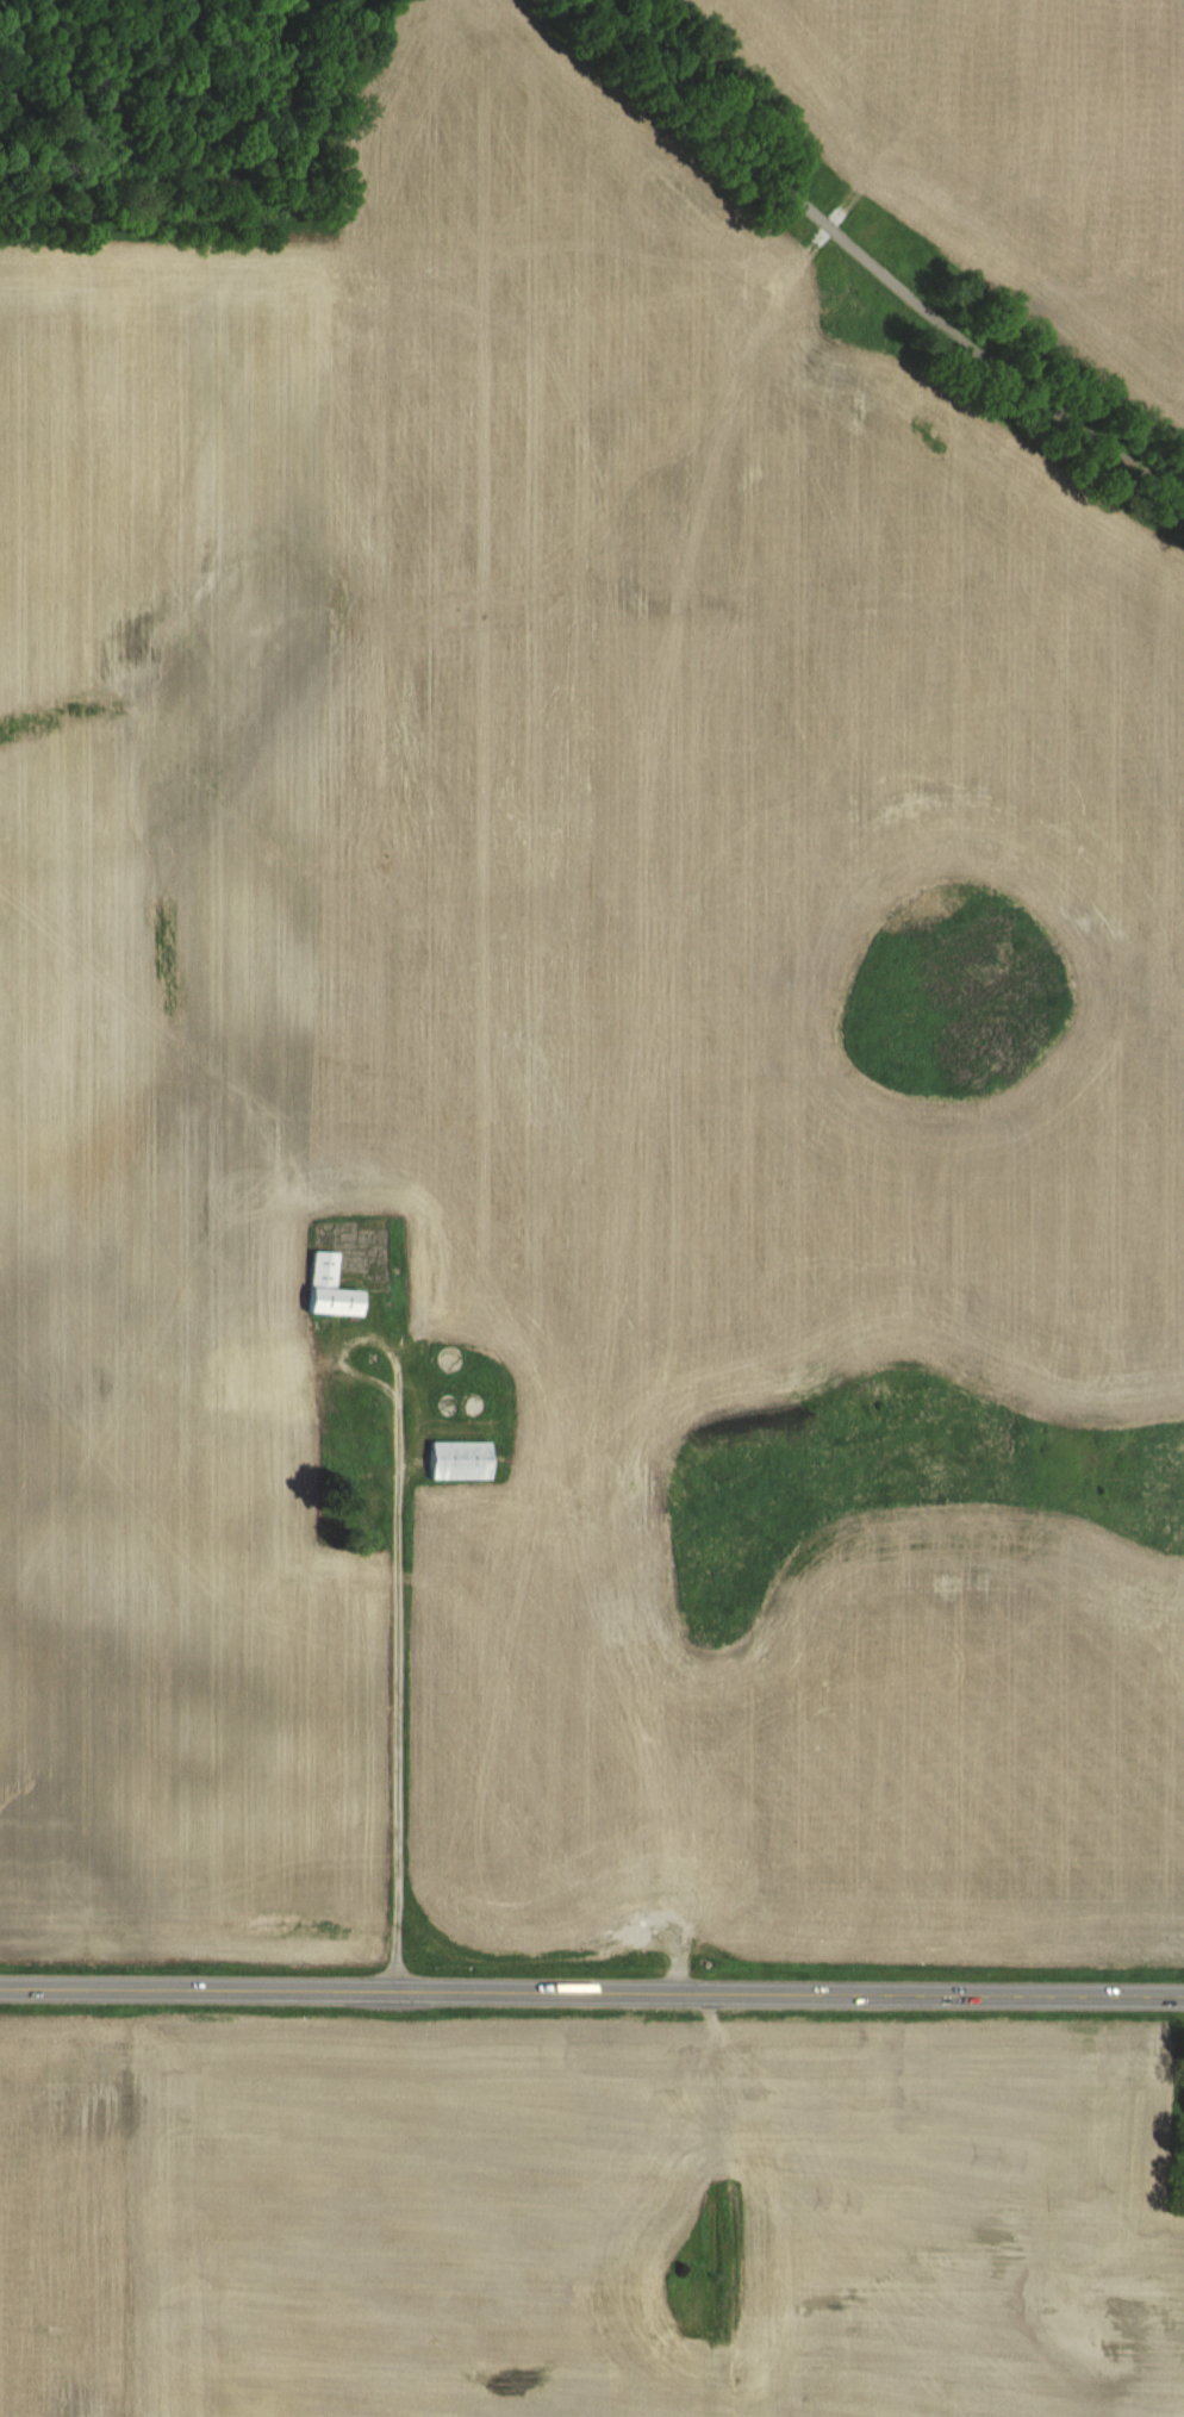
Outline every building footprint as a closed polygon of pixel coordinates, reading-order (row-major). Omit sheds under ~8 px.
[(306,1311),(358,1314),(360,1289),(333,1288),(335,1251),(309,1250),(306,1311)] [(437,1368),(458,1368),(458,1347),(437,1347),(437,1368)] [(473,1416),(483,1400),(468,1391),(458,1407),(473,1416)] [(426,1478),(486,1478),(486,1440),(426,1440),(426,1478)]
